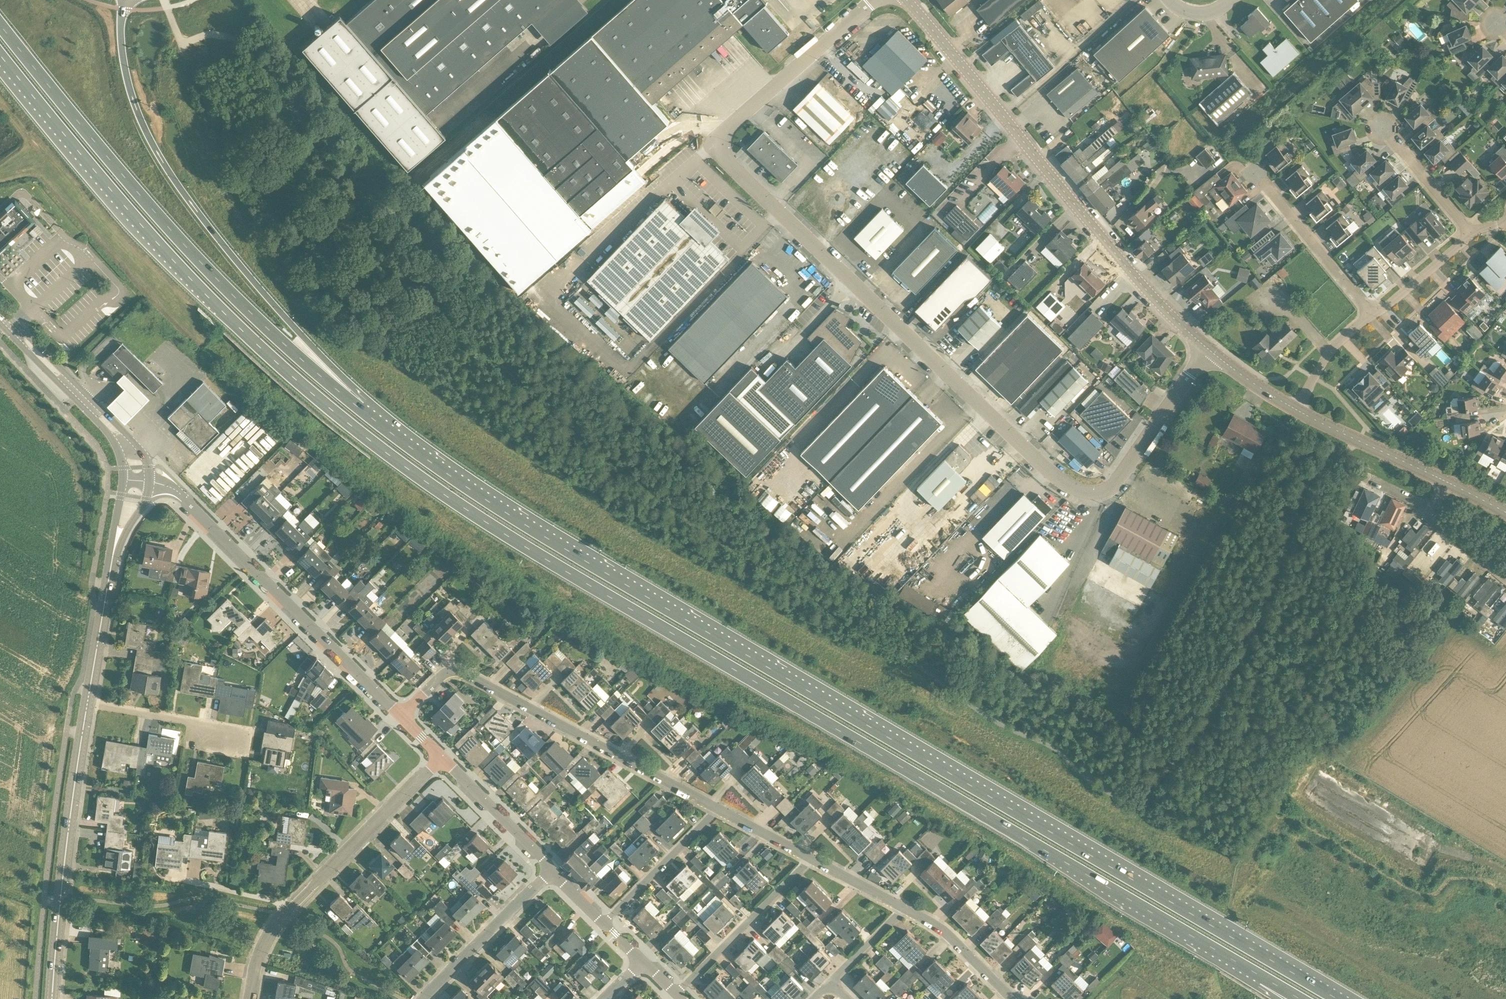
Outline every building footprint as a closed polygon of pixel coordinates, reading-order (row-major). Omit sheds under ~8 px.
[(556,0),(372,0),(345,23),(339,16),(300,48),(405,170),(443,138),(424,115),(556,0)] [(594,33),(653,102),(657,99),(664,93),(693,67),(698,73),(703,68),(698,63),(744,23),(768,52),(789,34),(765,6),(768,3),(765,0),(632,0),(594,33)] [(968,0),(967,0),(939,0),(951,14),(968,0)] [(1024,0),(986,0),(977,8),(992,27),(1024,0)] [(1025,21),(1044,5),(1040,0),(1039,0),(1020,15),(1025,21)] [(1310,42),(1358,0),(1296,0),(1290,5),(1284,11),(1310,42)] [(1475,3),(1472,0),(1453,0),(1448,5),(1453,10),(1452,17),(1450,17),(1450,18),(1467,20),(1468,18),(1467,18),(1468,12),(1467,11),(1470,8),(1467,5),(1472,0),(1475,3)] [(1119,81),(1163,41),(1171,34),(1145,6),(1094,53),(1101,61),(1118,80),(1119,81)] [(1261,30),(1270,23),(1257,8),(1248,15),(1250,17),(1241,25),(1250,37),(1260,28),(1261,30)] [(1426,15),(1420,20),(1420,21),(1426,28),(1432,22),(1426,15)] [(1025,67),(1043,52),(1020,24),(1011,31),(1010,31),(982,54),(992,65),(1010,50),(1012,51),(1025,67)] [(1458,29),(1456,25),(1447,29),(1449,33),(1448,34),(1451,40),(1447,44),(1451,54),(1466,47),(1466,46),(1463,48),(1460,42),(1471,37),(1470,35),(1471,35),(1472,35),(1468,27),(1467,27),(1466,28),(1465,26),(1458,29)] [(892,94),(927,59),(898,30),(863,65),(878,80),(882,84),(892,94)] [(594,33),(552,70),(498,117),(582,213),(596,199),(635,166),(628,157),(670,121),(653,102),(594,33)] [(1404,39),(1399,34),(1394,39),(1399,45),(1404,39)] [(1300,53),(1286,38),(1275,48),(1270,43),(1263,49),(1268,55),(1260,61),(1273,76),(1300,53)] [(1488,69),(1488,68),(1483,63),(1492,55),(1482,46),(1476,52),(1474,49),(1467,56),(1469,59),(1468,60),(1474,65),(1471,70),(1479,78),(1488,69)] [(1043,52),(1025,67),(1030,73),(1011,89),(1017,97),(1054,66),(1043,52)] [(1192,78),(1227,74),(1225,55),(1190,59),(1192,78)] [(1505,79),(1505,75),(1503,72),(1505,69),(1505,56),(1505,55),(1504,55),(1505,56),(1504,57),(1502,55),(1488,68),(1488,69),(1493,74),(1491,78),(1499,86),(1502,83),(1505,79)] [(865,82),(869,78),(852,61),(847,66),(865,82)] [(1097,65),(1114,83),(1118,80),(1101,61),(1097,65)] [(1068,118),(1096,94),(1099,92),(1077,66),(1047,93),(1068,118)] [(1218,121),(1250,93),(1234,75),(1201,103),(1218,121)] [(1408,101),(1418,82),(1409,77),(1402,85),(1396,81),(1395,82),(1392,81),(1387,89),(1390,91),(1386,98),(1389,100),(1388,101),(1388,100),(1387,101),(1395,105),(1396,105),(1395,105),(1396,104),(1398,105),(1402,96),(1408,99),(1407,100),(1408,101)] [(1348,89),(1363,106),(1364,105),(1361,102),(1366,98),(1369,101),(1372,98),(1373,99),(1379,99),(1379,100),(1381,99),(1380,82),(1379,82),(1379,84),(1372,84),(1367,79),(1361,84),(1360,82),(1350,90),(1349,88),(1348,89)] [(1256,82),(1253,83),(1253,101),(1261,101),(1261,89),(1256,89),(1256,82)] [(903,83),(899,87),(908,96),(912,92),(903,83)] [(829,145),(854,119),(818,84),(793,110),(829,145)] [(1362,106),(1363,106),(1348,89),(1349,91),(1340,99),(1341,101),(1335,106),(1340,111),(1339,118),(1337,118),(1337,119),(1354,122),(1354,121),(1353,120),(1355,115),(1354,114),(1357,111),(1354,108),(1360,103),(1362,106)] [(881,96),(872,106),(875,109),(885,99),(881,96)] [(877,109),(889,121),(897,112),(895,110),(899,106),(890,97),(877,109)] [(1455,102),(1461,109),(1465,105),(1459,99),(1455,102)] [(1427,125),(1435,119),(1437,116),(1430,108),(1425,110),(1421,104),(1420,105),(1417,102),(1409,108),(1412,111),(1406,117),(1414,127),(1423,119),(1427,125)] [(1145,126),(1158,116),(1150,106),(1137,116),(1145,126)] [(969,143),(982,129),(972,120),(974,118),(968,112),(953,127),(969,143)] [(546,172),(498,117),(421,184),(515,293),(608,213),(596,199),(582,213),(546,172),(544,173),(546,172)] [(1434,145),(1440,140),(1444,137),(1437,128),(1440,125),(1435,119),(1427,125),(1412,137),(1414,139),(1413,140),(1412,140),(1418,147),(1419,146),(1418,146),(1419,145),(1421,147),(1430,140),(1434,145)] [(1074,151),(1075,152),(1074,153),(1068,145),(1055,155),(1058,159),(1070,173),(1094,152),(1101,145),(1106,142),(1124,126),(1120,120),(1112,126),(1112,125),(1081,150),(1079,148),(1074,151)] [(1482,125),(1478,120),(1473,125),(1478,130),(1482,125)] [(1095,130),(1100,126),(1096,121),(1092,126),(1095,130)] [(1344,131),(1342,127),(1333,130),(1334,134),(1333,134),(1335,141),(1331,145),(1335,155),(1350,150),(1350,149),(1347,150),(1345,144),(1356,140),(1355,138),(1356,138),(1357,138),(1354,129),(1353,130),(1352,130),(1352,128),(1344,131)] [(782,182),(799,164),(764,131),(747,149),(782,182)] [(939,144),(946,137),(940,131),(933,138),(933,139),(933,140),(932,140),(932,141),(933,141),(933,142),(933,143),(934,143),(934,144),(935,144),(936,144),(937,144),(938,144),(939,144)] [(1147,141),(1145,139),(1144,140),(1139,135),(1135,139),(1140,144),(1141,143),(1143,146),(1147,141)] [(1314,146),(1309,139),(1305,142),(1310,149),(1314,146)] [(1440,140),(1434,145),(1425,153),(1427,154),(1426,155),(1425,155),(1431,162),(1431,161),(1432,161),(1433,162),(1442,154),(1446,159),(1443,161),(1444,162),(1457,151),(1450,143),(1445,146),(1440,140)] [(1292,159),(1287,153),(1289,151),(1281,141),(1265,155),(1266,155),(1267,154),(1271,159),(1273,161),(1269,164),(1276,172),(1292,159)] [(1093,161),(1098,157),(1110,146),(1106,142),(1101,145),(1094,152),(1070,173),(1077,182),(1090,171),(1086,165),(1093,161)] [(1505,174),(1505,149),(1503,146),(1491,156),(1495,160),(1490,164),(1502,178),(1505,174)] [(1206,168),(1215,161),(1205,148),(1196,156),(1206,168)] [(1361,181),(1371,173),(1366,167),(1375,160),(1367,150),(1360,155),(1358,152),(1350,158),(1353,161),(1352,162),(1356,168),(1353,173),(1357,177),(1360,180),(1361,181)] [(1120,167),(1087,194),(1095,204),(1096,203),(1101,210),(1113,200),(1108,193),(1109,193),(1105,188),(1111,183),(1113,186),(1127,174),(1145,161),(1139,153),(1126,163),(1125,163),(1120,167)] [(1480,173),(1462,154),(1451,164),(1460,174),(1466,168),(1475,178),(1480,173)] [(1120,167),(1125,163),(1122,158),(1109,169),(1108,170),(1104,165),(1093,175),(1080,185),(1081,186),(1087,194),(1120,167)] [(1384,188),(1390,183),(1385,177),(1394,170),(1393,168),(1393,167),(1394,168),(1394,167),(1388,160),(1388,161),(1387,162),(1386,160),(1371,173),(1375,178),(1372,183),(1380,191),(1384,188)] [(930,205),(948,187),(924,164),(907,182),(930,205)] [(1011,172),(1005,166),(999,172),(988,184),(1000,196),(1003,193),(1009,198),(1018,188),(1025,182),(1013,171),(1011,172)] [(1312,184),(1307,177),(1309,175),(1302,166),(1285,179),(1286,180),(1287,179),(1291,184),(1292,183),(1293,185),(1289,188),(1296,197),(1312,184)] [(1193,192),(1199,199),(1205,195),(1209,192),(1217,202),(1216,203),(1222,211),(1247,192),(1231,172),(1222,180),(1216,173),(1193,192)] [(1332,180),(1336,185),(1342,180),(1339,175),(1332,180)] [(1390,183),(1384,188),(1388,194),(1385,198),(1393,207),(1405,196),(1404,195),(1402,197),(1398,193),(1407,185),(1405,183),(1406,183),(1407,183),(1401,176),(1400,177),(1399,175),(1390,183)] [(1487,191),(1485,188),(1477,180),(1472,184),(1467,178),(1456,188),(1461,194),(1460,196),(1470,207),(1475,202),(1486,192),(1487,191)] [(1165,197),(1176,188),(1169,180),(1158,189),(1165,197)] [(1332,208),(1327,202),(1330,200),(1322,190),(1306,204),(1307,204),(1311,208),(1312,208),(1313,210),(1310,213),(1317,221),(1332,208)] [(1373,197),(1380,205),(1385,200),(1378,193),(1373,197)] [(1210,201),(1205,195),(1199,199),(1205,206),(1210,201)] [(1150,210),(1158,203),(1154,198),(1154,197),(1128,218),(1137,229),(1154,215),(1150,210)] [(1036,233),(1051,217),(1031,198),(1017,212),(1026,221),(1024,222),(1036,233)] [(19,200),(14,205),(13,203),(6,209),(8,211),(0,218),(0,250),(10,241),(27,225),(26,223),(34,216),(19,200)] [(721,271),(730,262),(698,231),(666,201),(588,282),(652,344),(721,271)] [(1237,220),(1242,226),(1251,237),(1271,220),(1257,204),(1250,210),(1246,205),(1225,222),(1229,227),(1237,220)] [(967,241),(980,228),(956,205),(944,219),(967,241)] [(877,260),(905,231),(883,210),(856,239),(877,260)] [(1445,228),(1438,220),(1438,218),(1436,214),(1433,214),(1431,211),(1416,223),(1415,221),(1405,229),(1417,243),(1427,235),(1426,234),(1428,232),(1431,232),(1434,237),(1445,228)] [(1375,219),(1370,213),(1365,216),(1371,223),(1375,219)] [(1353,232),(1347,226),(1350,224),(1342,215),(1326,228),(1326,229),(1328,228),(1331,233),(1332,232),(1333,234),(1330,237),(1337,246),(1353,232)] [(1227,228),(1224,223),(1218,228),(1221,232),(1227,228)] [(42,232),(36,226),(29,233),(34,239),(42,232)] [(1144,258),(1155,249),(1148,239),(1152,235),(1150,233),(1153,230),(1150,226),(1134,239),(1138,245),(1135,248),(1144,258)] [(917,294),(959,250),(936,228),(894,272),(917,294)] [(1063,262),(1076,249),(1070,243),(1072,241),(1061,230),(1046,245),(1063,262)] [(1271,230),(1250,247),(1255,253),(1254,253),(1261,261),(1266,257),(1271,253),(1278,261),(1293,247),(1280,232),(1276,236),(1271,230)] [(1402,258),(1405,261),(1416,252),(1413,249),(1413,246),(1411,243),(1408,243),(1400,234),(1392,241),(1387,235),(1379,242),(1396,263),(1402,258)] [(991,263),(1005,248),(990,235),(976,249),(991,263)] [(1168,249),(1171,253),(1178,247),(1174,243),(1168,249)] [(1175,284),(1190,271),(1195,268),(1183,253),(1185,252),(1180,246),(1169,255),(1174,260),(1162,269),(1165,272),(1163,274),(1164,277),(1168,281),(1170,282),(1172,281),(1175,284)] [(1380,281),(1381,282),(1386,277),(1385,276),(1386,275),(1383,272),(1391,266),(1374,246),(1365,253),(1371,259),(1357,271),(1364,279),(1365,278),(1373,287),(1380,281)] [(1500,247),(1492,255),(1493,256),(1488,261),(1490,263),(1480,272),(1496,289),(1497,288),(1505,279),(1505,276),(1504,274),(1505,272),(1505,254),(1500,247)] [(1247,250),(1241,255),(1245,259),(1251,255),(1247,250)] [(1210,251),(1200,258),(1204,264),(1214,257),(1210,251)] [(967,256),(916,310),(937,331),(967,299),(976,296),(991,279),(967,256)] [(1020,291),(1038,272),(1025,260),(1007,279),(1020,291)] [(705,385),(788,298),(752,263),(669,350),(705,385)] [(1092,296),(1105,283),(1085,263),(1072,276),(1092,296)] [(1246,282),(1248,274),(1239,271),(1236,279),(1246,282)] [(1219,298),(1211,289),(1214,286),(1205,275),(1186,291),(1194,301),(1199,296),(1204,301),(1203,302),(1208,307),(1219,298)] [(1476,298),(1483,292),(1469,277),(1457,288),(1461,292),(1462,292),(1462,295),(1455,301),(1452,299),(1465,314),(1479,300),(1476,298)] [(1051,321),(1065,306),(1050,292),(1036,307),(1051,321)] [(1444,341),(1447,338),(1464,322),(1444,300),(1435,309),(1439,313),(1432,319),(1435,322),(1430,326),(1444,341)] [(979,349),(1001,326),(981,306),(959,330),(979,349)] [(1133,318),(1122,308),(1110,320),(1120,330),(1116,334),(1127,346),(1133,340),(1146,327),(1135,317),(1133,318)] [(807,339),(816,347),(823,339),(849,364),(862,343),(840,322),(844,314),(835,310),(807,339)] [(1080,349),(1104,324),(1092,312),(1068,337),(1080,349)] [(1027,314),(976,369),(1012,403),(1064,349),(1027,314)] [(1296,333),(1284,320),(1277,327),(1276,325),(1268,333),(1268,332),(1254,346),(1269,362),(1281,350),(1280,349),(1296,333)] [(1485,331),(1489,327),(1483,321),(1479,325),(1485,331)] [(1476,340),(1482,334),(1472,324),(1466,329),(1476,340)] [(1435,339),(1422,326),(1414,333),(1413,331),(1409,335),(1413,339),(1408,344),(1420,357),(1429,348),(1427,346),(1435,339)] [(1174,355),(1152,334),(1137,350),(1145,358),(1153,350),(1160,357),(1153,368),(1161,373),(1174,355)] [(795,368),(823,395),(851,366),(849,364),(823,339),(816,347),(795,368)] [(1429,349),(1434,354),(1443,345),(1438,340),(1429,349)] [(130,370),(153,393),(158,388),(162,383),(122,343),(117,348),(113,352),(130,370)] [(1417,363),(1404,348),(1398,353),(1399,354),(1396,357),(1391,352),(1379,363),(1395,380),(1407,369),(1404,366),(1412,358),(1417,363)] [(125,375),(130,370),(113,352),(101,364),(118,382),(125,375)] [(729,390),(781,438),(823,395),(795,368),(786,360),(765,381),(751,367),(729,390)] [(1067,360),(1020,410),(1026,416),(1040,402),(1073,367),(1067,360)] [(1486,374),(1496,382),(1500,377),(1505,382),(1505,367),(1501,363),(1494,372),(1483,365),(1479,369),(1486,374)] [(1108,373),(1111,368),(1103,364),(1100,369),(1108,373)] [(1115,377),(1122,369),(1117,364),(1110,373),(1115,377)] [(885,367),(802,454),(860,510),(943,423),(885,367)] [(1088,381),(1073,367),(1040,402),(1055,416),(1088,381)] [(1361,400),(1375,414),(1389,400),(1381,392),(1391,383),(1375,367),(1379,372),(1374,377),(1369,372),(1364,377),(1363,377),(1358,382),(1359,382),(1353,387),(1358,392),(1356,394),(1361,399),(1359,401),(1360,401),(1361,400)] [(1442,387),(1449,380),(1444,375),(1437,367),(1430,374),(1442,387)] [(1141,385),(1124,368),(1114,379),(1140,404),(1148,393),(1145,389),(1148,387),(1143,383),(1141,385)] [(1501,386),(1496,382),(1486,374),(1479,384),(1474,381),(1471,386),(1481,393),(1485,389),(1493,395),(1495,391),(1497,392),(1501,386)] [(124,388),(108,404),(125,421),(148,398),(125,375),(118,382),(124,388)] [(196,454),(218,432),(208,422),(226,404),(203,382),(167,417),(179,429),(175,433),(196,454)] [(1439,389),(1439,386),(1436,384),(1433,384),(1431,386),(1431,389),(1433,392),(1436,392),(1439,389)] [(745,475),(781,438),(729,390),(694,425),(745,475)] [(1109,442),(1132,419),(1103,391),(1080,415),(1074,409),(1070,414),(1079,422),(1084,417),(1109,442)] [(1455,418),(1467,416),(1467,410),(1477,409),(1476,407),(1478,407),(1477,399),(1476,399),(1475,397),(1458,399),(1458,397),(1453,398),(1450,402),(1451,406),(1447,406),(1446,408),(1447,419),(1455,418)] [(1267,431),(1234,414),(1224,434),(1245,446),(1242,451),(1253,457),(1267,431)] [(1467,416),(1455,418),(1456,424),(1461,423),(1462,435),(1480,433),(1479,431),(1481,431),(1480,423),(1478,424),(1478,421),(1468,422),(1467,416)] [(1405,427),(1410,432),(1415,426),(1410,421),(1405,427)] [(1088,467),(1101,453),(1073,425),(1059,439),(1088,467)] [(268,454),(277,440),(268,435),(259,449),(268,454)] [(1494,458),(1501,446),(1504,441),(1498,437),(1497,438),(1493,436),(1488,445),(1482,442),(1476,453),(1477,454),(1475,457),(1478,459),(1481,456),(1484,452),(1494,458)] [(298,456),(303,449),(290,440),(285,447),(298,456)] [(970,455),(960,445),(916,492),(938,513),(967,484),(959,475),(970,464),(965,459),(970,455)] [(1505,464),(1505,449),(1501,446),(1494,458),(1495,458),(1505,464)] [(257,451),(251,454),(256,463),(262,460),(257,451)] [(313,458),(308,464),(315,470),(320,464),(313,458)] [(1206,490),(1211,480),(1200,473),(1194,484),(1206,490)] [(988,479),(984,483),(991,490),(993,491),(997,487),(988,479)] [(258,514),(275,497),(279,493),(281,491),(273,483),(269,488),(262,481),(250,493),(256,499),(249,505),(258,514)] [(342,482),(336,488),(341,492),(346,487),(342,482)] [(216,503),(225,496),(217,485),(208,492),(216,503)] [(975,493),(984,501),(988,496),(987,495),(979,488),(975,493)] [(1369,489),(1356,513),(1366,518),(1379,495),(1369,489)] [(971,497),(979,505),(984,501),(975,493),(971,497)] [(1033,502),(1025,494),(984,538),(1006,558),(1047,514),(1052,508),(1039,496),(1033,502)] [(268,529),(288,509),(275,497),(258,514),(263,519),(260,522),(268,529)] [(1408,506),(1394,499),(1382,523),(1395,530),(1408,506)] [(1151,587),(1163,565),(1179,535),(1126,507),(1102,551),(1113,557),(1109,564),(1151,587)] [(295,527),(301,522),(288,509),(280,517),(268,529),(275,537),(278,534),(283,539),(295,527)] [(1372,522),(1376,513),(1372,511),(1368,520),(1372,522)] [(1351,525),(1361,529),(1364,520),(1355,516),(1351,525)] [(305,543),(311,537),(307,534),(313,528),(304,519),(301,522),(295,527),(283,539),(288,544),(285,547),(293,555),(305,543)] [(1372,522),(1368,520),(1362,533),(1363,533),(1367,535),(1372,522)] [(1373,522),(1372,522),(1367,535),(1367,536),(1374,540),(1378,532),(1381,525),(1376,523),(1373,522)] [(1427,525),(1422,522),(1407,541),(1411,545),(1427,525)] [(1391,541),(1378,532),(1374,540),(1387,547),(1391,541)] [(956,560),(974,540),(970,536),(951,556),(956,560)] [(1020,675),(1021,674),(1057,637),(1029,609),(1069,564),(1040,536),(963,617),(1020,675)] [(318,555),(324,549),(316,541),(315,541),(311,537),(305,543),(293,555),(297,559),(306,568),(318,555)] [(413,537),(409,543),(413,546),(418,540),(413,537)] [(172,549),(146,544),(143,562),(150,563),(148,576),(159,578),(160,576),(166,577),(166,580),(171,581),(175,563),(169,562),(172,549)] [(1416,546),(1410,553),(1414,556),(1420,549),(1416,546)] [(323,576),(334,565),(337,563),(331,557),(332,557),(324,549),(318,555),(306,568),(315,576),(318,572),(323,576)] [(1397,552),(1398,553),(1405,559),(1408,555),(1400,549),(1397,552)] [(1404,568),(1414,556),(1410,553),(1408,555),(1405,559),(1398,553),(1393,559),(1394,560),(1404,568)] [(1445,586),(1464,564),(1457,558),(1452,563),(1447,560),(1437,573),(1442,576),(1439,580),(1445,586)] [(175,563),(171,581),(185,583),(183,593),(204,597),(210,570),(175,563)] [(448,567),(443,563),(440,567),(444,571),(448,567)] [(329,595),(341,584),(333,576),(339,570),(334,565),(323,576),(326,580),(320,586),(329,595)] [(1482,576),(1476,571),(1461,591),(1467,596),(1482,576)] [(1419,587),(1423,582),(1418,578),(1414,583),(1419,587)] [(1488,578),(1470,602),(1481,610),(1499,587),(1488,578)] [(1453,590),(1459,582),(1455,579),(1449,586),(1453,590)] [(1428,587),(1423,582),(1419,587),(1424,592),(1428,587)] [(348,602),(360,590),(354,585),(348,591),(341,584),(329,595),(338,604),(344,598),(348,602)] [(360,590),(348,602),(352,605),(348,609),(357,618),(369,606),(360,597),(363,594),(360,590)] [(1495,638),(1505,624),(1505,598),(1482,628),(1495,638)] [(236,638),(251,623),(226,599),(206,619),(219,631),(231,619),(237,626),(233,631),(238,636),(236,637),(236,638)] [(369,631),(381,619),(377,615),(383,609),(375,600),(369,606),(357,618),(369,631)] [(435,615),(452,633),(467,618),(458,609),(459,608),(454,603),(453,604),(450,601),(435,615)] [(936,602),(929,612),(934,615),(940,604),(936,602)] [(1484,615),(1490,608),(1487,605),(1481,612),(1483,614),(1483,615),(1484,615)] [(1488,619),(1494,611),(1490,608),(1484,615),(1488,619)] [(472,623),(482,614),(476,609),(467,618),(472,623)] [(950,610),(944,621),(948,623),(954,613),(950,610)] [(481,643),(494,630),(484,621),(486,619),(482,614),(472,623),(477,628),(472,633),(481,643)] [(444,641),(452,633),(435,615),(431,619),(436,624),(431,629),(430,628),(426,632),(417,623),(412,627),(430,645),(439,636),(444,641)] [(188,620),(184,616),(179,622),(183,625),(188,620)] [(251,623),(236,638),(241,643),(249,635),(257,643),(260,639),(270,650),(283,637),(264,618),(255,628),(251,623)] [(378,648),(389,636),(381,627),(385,623),(381,619),(369,631),(373,635),(369,639),(378,648)] [(135,655),(153,659),(155,651),(151,650),(153,642),(143,640),(146,624),(128,621),(124,646),(136,649),(135,655)] [(491,652),(507,635),(506,635),(502,639),(494,630),(481,643),(491,652)] [(507,635),(491,652),(499,661),(518,642),(509,633),(507,635)] [(391,660),(402,649),(389,636),(378,648),(386,656),(387,656),(391,660)] [(178,642),(185,646),(188,640),(181,637),(178,642)] [(233,643),(237,648),(238,649),(241,646),(236,640),(233,643)] [(420,644),(431,655),(435,650),(430,645),(424,640),(420,644)] [(511,667),(520,658),(531,648),(526,643),(506,662),(511,667)] [(427,659),(431,655),(420,644),(416,648),(427,659)] [(534,653),(525,662),(542,681),(557,666),(566,657),(558,648),(555,652),(554,651),(543,662),(534,653)] [(399,669),(411,657),(402,649),(391,660),(390,660),(399,669)] [(152,665),(153,659),(135,655),(129,689),(158,694),(161,676),(151,675),(152,668),(153,665),(152,665)] [(313,681),(326,667),(316,657),(304,671),(307,674),(300,687),(284,716),(291,719),(302,698),(303,699),(313,681)] [(411,657),(399,669),(408,678),(419,666),(411,657)] [(562,671),(571,662),(566,657),(557,666),(562,671)] [(520,658),(511,667),(515,671),(525,662),(520,658)] [(214,698),(217,678),(210,676),(208,683),(199,682),(202,665),(184,662),(179,692),(214,698)] [(533,690),(542,681),(525,662),(515,671),(533,690)] [(571,690),(583,678),(574,669),(576,667),(571,662),(562,671),(567,676),(562,681),(571,690)] [(313,681),(303,699),(307,701),(311,693),(314,696),(322,688),(333,674),(326,667),(313,681)] [(594,677),(598,672),(594,668),(589,672),(594,677)] [(217,678),(214,698),(220,699),(217,712),(243,716),(246,699),(230,696),(232,686),(223,684),(224,679),(217,678)] [(580,699),(592,687),(583,678),(571,690),(580,699)] [(516,685),(511,679),(507,683),(512,689),(516,685)] [(589,709),(601,696),(606,701),(610,697),(596,683),(592,687),(580,699),(589,709)] [(317,709),(328,696),(320,690),(309,703),(317,709)] [(601,715),(610,706),(618,697),(614,693),(610,697),(606,701),(596,710),(601,715)] [(446,730),(465,710),(460,705),(463,702),(455,694),(432,716),(434,718),(433,719),(437,724),(439,723),(446,730)] [(679,720),(680,719),(676,715),(671,720),(666,715),(671,710),(661,700),(656,705),(661,710),(652,719),(656,724),(651,730),(661,739),(673,726),(679,720)] [(649,702),(644,707),(649,712),(654,707),(649,702)] [(632,728),(646,714),(647,714),(638,705),(633,710),(629,706),(620,716),(632,728)] [(661,710),(656,705),(654,707),(649,712),(647,714),(646,714),(652,719),(661,710)] [(610,706),(601,715),(605,719),(615,710),(610,706)] [(479,720),(501,742),(515,728),(497,711),(497,712),(492,707),(479,720)] [(360,754),(373,741),(369,736),(373,732),(350,709),(346,713),(344,712),(336,720),(351,736),(348,738),(359,749),(357,751),(360,754)] [(684,725),(688,720),(683,715),(680,719),(679,720),(684,725)] [(623,738),(632,728),(620,716),(611,725),(623,738)] [(732,722),(725,716),(721,720),(721,723),(727,728),(732,722)] [(558,773),(572,759),(550,737),(543,743),(522,722),(515,728),(501,742),(506,747),(505,747),(512,740),(530,757),(526,761),(531,766),(535,761),(541,755),(558,773)] [(478,730),(474,725),(455,744),(473,765),(474,764),(477,766),(480,763),(490,753),(473,735),(478,730)] [(670,747),(682,735),(673,726),(661,739),(670,747)] [(289,758),(293,736),(264,731),(260,753),(264,754),(262,763),(268,764),(267,771),(278,773),(279,766),(283,767),(285,758),(289,758)] [(137,764),(137,767),(136,771),(143,772),(144,765),(144,762),(153,763),(154,758),(170,761),(174,738),(148,734),(146,746),(140,745),(137,764)] [(751,753),(766,738),(762,734),(746,749),(751,753)] [(682,735),(670,747),(679,757),(692,744),(682,735)] [(737,745),(741,749),(748,742),(743,738),(737,744),(737,745)] [(137,764),(140,745),(106,740),(101,769),(118,772),(124,773),(126,762),(130,763),(130,766),(137,767),(137,764)] [(373,741),(360,754),(364,758),(366,756),(372,762),(364,769),(374,779),(393,761),(373,741)] [(498,754),(506,747),(501,742),(490,753),(480,763),(491,775),(498,783),(499,783),(502,786),(517,771),(517,770),(515,772),(498,754)] [(750,758),(746,753),(737,745),(731,751),(740,759),(737,762),(742,767),(750,758)] [(727,747),(724,749),(710,764),(722,776),(737,762),(740,759),(731,751),(727,747)] [(691,763),(700,754),(697,751),(695,749),(686,758),(691,763)] [(587,788),(601,775),(579,753),(572,759),(558,773),(553,778),(551,780),(556,785),(568,772),(569,774),(571,772),(587,788)] [(760,795),(772,783),(778,776),(774,772),(789,757),(785,753),(770,768),(769,767),(750,786),(760,795)] [(700,754),(691,763),(695,767),(704,758),(700,754)] [(750,786),(769,767),(770,766),(761,757),(756,763),(750,758),(742,767),(747,772),(741,777),(750,786)] [(710,764),(704,758),(695,767),(713,785),(722,776),(710,764)] [(220,785),(224,766),(197,761),(194,777),(187,776),(184,793),(191,795),(192,791),(201,792),(202,788),(213,790),(214,784),(220,785)] [(529,768),(531,766),(526,761),(517,771),(502,786),(514,798),(513,798),(520,805),(520,804),(524,808),(539,793),(538,792),(537,794),(520,777),(528,772),(529,771),(530,771),(530,770),(530,769),(529,768)] [(807,768),(813,774),(817,769),(812,764),(807,768)] [(601,775),(587,788),(592,793),(599,786),(609,797),(603,804),(609,810),(629,789),(608,768),(601,775)] [(335,796),(335,801),(328,800),(327,811),(333,812),(351,814),(354,789),(339,787),(340,780),(320,777),(319,785),(326,786),(325,794),(335,796)] [(557,786),(556,785),(551,780),(548,784),(539,793),(524,808),(535,820),(542,827),(542,826),(546,830),(559,816),(543,800),(557,786)] [(772,783),(760,795),(769,805),(782,792),(772,783)] [(800,812),(812,824),(822,815),(818,810),(824,804),(813,792),(807,799),(813,805),(809,802),(800,812)] [(587,798),(582,793),(577,798),(581,803),(587,798)] [(652,806),(659,799),(654,794),(645,802),(646,803),(639,810),(644,814),(652,806)] [(106,830),(124,833),(126,833),(127,824),(122,824),(123,815),(113,814),(113,811),(114,800),(115,797),(97,795),(94,821),(107,822),(106,830)] [(662,796),(659,799),(652,806),(656,811),(667,800),(662,796)] [(781,811),(790,801),(785,797),(776,806),(781,811)] [(455,811),(442,799),(431,811),(427,806),(409,824),(418,833),(432,818),(439,826),(455,811)] [(149,801),(141,800),(140,810),(148,811),(149,801)] [(790,801),(781,811),(785,815),(794,806),(790,801)] [(832,815),(841,806),(836,801),(827,810),(832,815)] [(897,803),(892,808),(897,813),(902,808),(897,803)] [(841,834),(859,816),(849,806),(845,810),(841,806),(832,815),(837,820),(831,825),(841,834)] [(666,819),(677,831),(687,821),(676,809),(666,819)] [(905,810),(899,815),(905,822),(911,817),(905,810)] [(868,825),(863,820),(868,816),(863,811),(859,816),(841,834),(850,843),(862,831),(868,825)] [(803,833),(812,824),(800,812),(791,821),(803,833)] [(638,819),(648,829),(653,825),(643,814),(638,819)] [(269,839),(268,841),(268,847),(271,847),(289,849),(290,843),(303,845),(307,819),(300,818),(300,817),(297,816),(297,817),(289,816),(287,833),(277,832),(275,840),(269,839)] [(559,816),(546,830),(549,833),(556,840),(563,847),(577,834),(568,824),(559,816)] [(587,833),(598,821),(594,817),(582,828),(587,833)] [(644,834),(648,829),(638,819),(633,824),(642,833),(633,842),(638,847),(649,859),(659,849),(644,834)] [(668,841),(677,831),(666,819),(656,829),(668,841)] [(612,826),(607,821),(602,825),(607,830),(612,826)] [(123,840),(124,833),(106,830),(101,865),(130,869),(132,851),(118,849),(119,840),(123,840)] [(191,838),(189,856),(223,861),(226,832),(209,830),(208,837),(198,835),(191,835),(191,838)] [(718,853),(729,841),(720,831),(707,843),(718,853)] [(862,831),(850,843),(859,853),(871,840),(862,831)] [(409,842),(400,833),(390,844),(404,858),(410,851),(419,859),(428,850),(415,837),(409,842)] [(477,855),(487,844),(476,833),(466,844),(461,839),(445,855),(444,856),(448,861),(463,846),(468,852),(471,849),(477,855)] [(191,838),(191,835),(184,834),(183,841),(158,838),(154,866),(180,869),(182,856),(189,856),(191,838)] [(582,857),(586,854),(585,853),(595,843),(589,836),(562,863),(569,870),(582,857)] [(881,838),(872,848),(866,855),(870,859),(886,843),(881,838)] [(729,841),(718,853),(727,863),(739,850),(729,841)] [(620,857),(624,852),(614,842),(610,847),(620,857)] [(917,855),(923,849),(917,843),(911,849),(917,855)] [(599,858),(604,853),(607,850),(601,844),(593,852),(599,858)] [(970,860),(977,853),(969,845),(962,852),(970,860)] [(285,883),(289,849),(271,847),(270,854),(277,855),(275,865),(272,864),(272,863),(257,861),(256,868),(258,869),(257,880),(285,883)] [(640,868),(649,859),(638,847),(628,856),(640,868)] [(773,854),(767,848),(762,854),(767,860),(773,854)] [(889,860),(902,873),(916,859),(907,849),(902,854),(899,851),(889,860)] [(444,856),(445,855),(440,850),(435,855),(440,860),(444,856)] [(880,850),(870,859),(875,864),(884,855),(880,850)] [(921,863),(930,854),(928,852),(926,850),(916,859),(921,863)] [(389,872),(394,867),(381,853),(369,864),(381,876),(388,870),(389,872)] [(599,858),(594,862),(578,879),(587,888),(591,884),(595,888),(600,884),(603,880),(599,876),(597,873),(610,860),(604,853),(599,858)] [(578,879),(594,862),(588,857),(586,854),(582,857),(569,870),(578,879)] [(930,882),(942,870),(933,860),(935,859),(930,854),(921,863),(926,868),(921,873),(930,882)] [(700,870),(705,865),(696,855),(690,860),(700,870)] [(893,882),(902,873),(889,860),(880,869),(893,882)] [(405,861),(402,863),(413,874),(415,871),(405,861)] [(501,887),(515,872),(504,861),(487,877),(493,883),(495,881),(501,887)] [(747,882),(759,870),(749,861),(737,873),(747,882)] [(407,879),(413,874),(402,863),(396,869),(407,879)] [(676,874),(688,886),(698,876),(686,864),(676,874)] [(615,895),(627,883),(614,869),(603,880),(600,884),(607,891),(609,889),(615,895)] [(715,885),(725,875),(721,870),(710,880),(715,885)] [(759,870),(747,882),(756,892),(768,880),(759,870)] [(939,892),(952,879),(942,870),(930,882),(939,892)] [(1013,872),(1010,870),(1005,875),(1009,878),(1013,872)] [(387,888),(371,872),(366,878),(360,873),(349,884),(363,897),(368,902),(376,894),(378,896),(387,888)] [(666,884),(670,888),(666,892),(672,898),(676,902),(681,898),(679,896),(688,886),(676,874),(666,884)] [(715,885),(710,880),(704,874),(700,879),(710,890),(715,885)] [(882,877),(877,874),(874,881),(879,883),(882,877)] [(715,885),(719,889),(730,879),(725,875),(715,885)] [(967,891),(973,885),(976,882),(972,878),(965,884),(956,875),(952,879),(939,892),(948,901),(961,888),(962,887),(967,891)] [(480,893),(476,889),(470,883),(463,876),(458,881),(468,890),(475,897),(480,893)] [(470,883),(476,889),(478,886),(473,880),(470,883)] [(973,885),(978,890),(979,890),(984,885),(979,880),(976,882),(973,885)] [(822,891),(812,881),(800,893),(810,903),(822,891)] [(476,889),(480,893),(487,900),(493,895),(481,883),(478,886),(476,889)] [(725,895),(719,889),(715,885),(710,890),(721,900),(725,895)] [(968,900),(978,890),(973,885),(967,891),(963,895),(968,900)] [(1032,887),(1026,893),(1030,896),(1035,890),(1032,887)] [(667,903),(672,898),(666,892),(662,888),(657,893),(667,903)] [(483,904),(475,897),(468,890),(458,899),(462,903),(473,914),(483,904)] [(820,912),(832,901),(822,891),(810,903),(820,912)] [(357,916),(363,922),(368,928),(369,927),(378,925),(356,903),(352,907),(339,894),(329,904),(342,917),(350,925),(349,924),(357,916)] [(739,909),(744,904),(734,894),(729,899),(739,909)] [(961,924),(974,911),(979,906),(971,897),(966,902),(965,902),(952,915),(961,924)] [(687,913),(692,908),(681,898),(676,902),(682,908),(687,913)] [(643,928),(655,916),(646,906),(650,901),(648,899),(643,904),(644,906),(633,917),(643,928)] [(457,917),(452,912),(449,909),(447,907),(440,900),(436,904),(453,922),(457,917)] [(1054,904),(1049,900),(1046,904),(1051,908),(1054,904)] [(713,911),(725,923),(735,913),(723,901),(713,911)] [(796,917),(801,912),(791,902),(786,907),(796,917)] [(462,903),(452,912),(457,917),(463,924),(473,914),(462,903)] [(449,926),(453,922),(436,904),(431,908),(440,917),(431,926),(445,941),(455,932),(449,926)] [(561,918),(548,904),(543,910),(541,908),(531,918),(537,924),(541,920),(550,929),(561,918)] [(677,923),(687,913),(682,908),(672,918),(677,923)] [(687,913),(691,918),(697,923),(701,918),(692,908),(687,913)] [(989,924),(1001,912),(997,909),(986,920),(989,924)] [(1001,913),(1006,918),(1010,913),(1006,909),(1004,910),(1001,913)] [(836,935),(839,932),(851,920),(842,910),(829,922),(827,925),(836,935)] [(715,933),(725,923),(713,911),(703,921),(715,933)] [(772,922),(784,934),(794,923),(782,911),(772,922)] [(974,911),(961,924),(971,934),(984,922),(974,911)] [(1001,912),(989,924),(994,929),(1006,918),(1001,912)] [(681,928),(691,918),(687,913),(677,923),(681,928)] [(405,919),(402,915),(397,920),(400,924),(405,919)] [(655,916),(643,928),(652,937),(665,925),(655,916)] [(817,916),(811,922),(806,927),(811,931),(821,921),(817,916)] [(851,920),(839,932),(849,942),(861,930),(851,920)] [(806,936),(811,931),(806,927),(802,922),(801,921),(796,926),(806,936)] [(821,921),(811,931),(815,936),(818,934),(826,926),(821,921)] [(775,943),(784,934),(772,922),(763,931),(775,943)] [(1104,922),(1095,935),(1111,946),(1120,934),(1104,922)] [(353,932),(345,924),(341,928),(349,935),(353,932)] [(527,938),(534,932),(526,924),(519,930),(527,938)] [(435,951),(445,941),(431,926),(430,925),(425,931),(429,934),(424,939),(419,935),(415,939),(428,952),(432,948),(435,951)] [(705,943),(711,937),(701,927),(695,933),(705,943)] [(538,949),(544,955),(553,947),(561,955),(566,950),(570,954),(584,940),(573,930),(561,941),(553,933),(538,949)] [(989,952),(1002,939),(993,930),(980,943),(989,952)] [(1022,948),(1032,938),(1036,934),(1032,930),(1028,934),(1018,944),(1022,948)] [(831,960),(821,950),(825,946),(818,939),(815,936),(811,931),(806,936),(818,948),(808,958),(820,970),(831,960)] [(904,954),(917,941),(907,932),(894,945),(904,954)] [(537,938),(533,933),(528,938),(533,942),(537,938)] [(117,949),(118,938),(89,935),(88,946),(90,946),(89,968),(108,969),(110,948),(117,949)] [(506,944),(518,956),(527,947),(515,935),(506,944)] [(672,957),(684,945),(674,935),(662,947),(672,957)] [(1033,964),(1038,961),(1041,958),(1031,948),(1036,943),(1032,938),(1022,948),(1026,953),(1010,968),(1019,977),(1033,964)] [(405,949),(402,953),(418,969),(427,960),(424,956),(428,952),(415,939),(411,943),(415,948),(410,953),(405,949)] [(744,949),(756,961),(766,951),(754,939),(744,949)] [(1002,939),(989,952),(999,963),(1012,950),(1002,939)] [(830,941),(826,946),(835,956),(840,951),(830,941)] [(917,941),(904,954),(913,964),(914,965),(914,964),(927,952),(917,941)] [(509,966),(518,956),(506,944),(496,953),(509,966)] [(782,960),(787,955),(777,944),(772,949),(782,960)] [(1068,949),(1073,954),(1078,949),(1073,944),(1068,949)] [(684,945),(672,957),(682,967),(694,954),(684,945)] [(544,955),(538,949),(535,946),(531,951),(540,960),(544,955)] [(747,970),(756,961),(744,949),(734,959),(739,964),(735,968),(740,973),(744,977),(749,972),(747,970)] [(778,964),(782,960),(772,949),(768,953),(778,964)] [(1062,964),(1073,954),(1068,949),(1067,951),(1058,960),(1062,964)] [(1081,952),(1078,949),(1073,954),(1076,957),(1081,952)] [(1098,956),(1094,952),(1088,958),(1092,962),(1098,956)] [(209,956),(193,953),(189,974),(205,977),(203,986),(218,989),(224,957),(217,956),(209,953),(209,956)] [(408,979),(418,969),(402,953),(401,953),(392,963),(385,955),(380,959),(389,968),(393,964),(397,968),(408,979)] [(601,958),(595,953),(579,969),(573,975),(586,988),(591,983),(584,976),(590,971),(596,976),(601,971),(602,972),(603,970),(608,964),(601,958)] [(1060,994),(1073,981),(1078,976),(1069,967),(1072,964),(1076,960),(1077,959),(1076,957),(1073,954),(1062,964),(1066,968),(1051,984),(1060,994)] [(782,960),(793,970),(798,965),(787,955),(782,960)] [(880,959),(890,969),(894,965),(885,955),(880,959)] [(811,980),(820,970),(808,958),(799,968),(811,980)] [(885,974),(890,969),(880,959),(875,964),(885,974)] [(788,974),(793,970),(782,960),(778,964),(788,974)] [(932,983),(945,970),(935,960),(922,973),(932,983)] [(1033,964),(1019,977),(1029,988),(1047,971),(1038,961),(1033,964)] [(495,987),(504,978),(487,962),(479,971),(491,983),(495,987)] [(552,963),(543,973),(547,977),(556,967),(552,963)] [(735,978),(740,973),(735,968),(730,963),(725,968),(735,978)] [(899,978),(903,983),(913,973),(918,969),(914,964),(914,965),(913,964),(909,969),(899,978)] [(508,974),(517,983),(522,978),(513,969),(508,974)] [(908,987),(922,973),(918,969),(913,973),(903,983),(908,987)] [(945,970),(932,983),(941,992),(954,979),(945,970)] [(480,998),(482,998),(486,996),(495,987),(491,983),(479,971),(470,980),(481,991),(476,995),(480,998)] [(755,988),(760,983),(749,972),(744,977),(755,988)] [(770,973),(762,982),(768,988),(776,979),(770,973)] [(863,995),(876,983),(866,973),(853,986),(863,995)] [(513,987),(517,983),(508,974),(504,978),(513,987)] [(323,993),(326,985),(296,975),(294,983),(323,993)] [(533,980),(535,982),(548,995),(553,990),(537,975),(533,980)] [(781,986),(792,998),(803,988),(791,976),(781,986)] [(731,982),(726,987),(716,977),(704,989),(714,998),(715,998),(731,982)] [(755,988),(744,977),(742,979),(748,984),(741,992),(731,982),(715,998),(734,998),(740,994),(744,998),(755,988)] [(889,988),(894,993),(903,983),(899,978),(889,988)] [(1090,992),(1100,983),(1095,978),(1086,988),(1090,992)] [(275,994),(290,997),(291,989),(294,990),(295,984),(277,981),(275,994)] [(1060,994),(1066,998),(1075,998),(1083,991),(1073,981),(1060,994)] [(548,995),(535,982),(530,986),(543,998),(544,998),(548,995)] [(755,988),(759,992),(765,998),(765,997),(769,993),(760,983),(755,988)] [(863,995),(866,998),(879,998),(886,992),(876,983),(863,995)] [(908,987),(903,983),(894,993),(898,997),(908,987)] [(976,994),(967,984),(954,997),(956,998),(971,998),(976,994)] [(578,997),(567,986),(557,996),(561,998),(576,998),(578,997)] [(772,995),(769,993),(765,997),(767,998),(792,998),(781,986),(772,995)] [(461,988),(452,998),(453,998),(472,998),(461,988)] [(759,992),(755,988),(744,998),(745,998),(752,998),(759,992)] [(161,993),(164,998),(170,997),(167,990),(161,993)]
